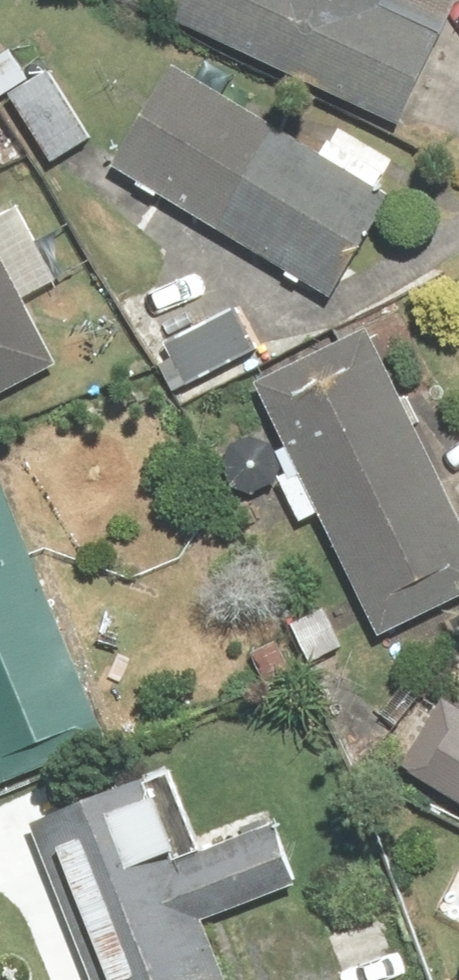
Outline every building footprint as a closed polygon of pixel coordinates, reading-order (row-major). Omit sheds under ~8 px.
[(178,14),(409,125),(458,20),(458,0),(184,0),(178,14)] [(59,164),(99,141),(58,69),(36,81),(17,47),(0,57),(0,89),(6,99),(18,92),(59,164)] [(185,64),(124,162),(341,296),(402,198),(185,64)] [(67,359),(0,234),(0,394),(67,359)] [(241,305),(167,339),(189,385),(262,351),(241,305)] [(306,518),(328,508),(386,633),(458,599),(458,493),(380,324),(267,377),(298,443),(287,449),(297,472),(287,477),(306,518)] [(0,454),(0,785),(116,741),(5,452),(0,454)] [(340,605),(298,623),(313,661),(356,643),(340,605)] [(452,700),(410,767),(458,797),(458,704),(452,700)] [(214,917),(305,881),(283,823),(212,850),(181,769),(42,823),(103,979),(239,979),(214,917)]
